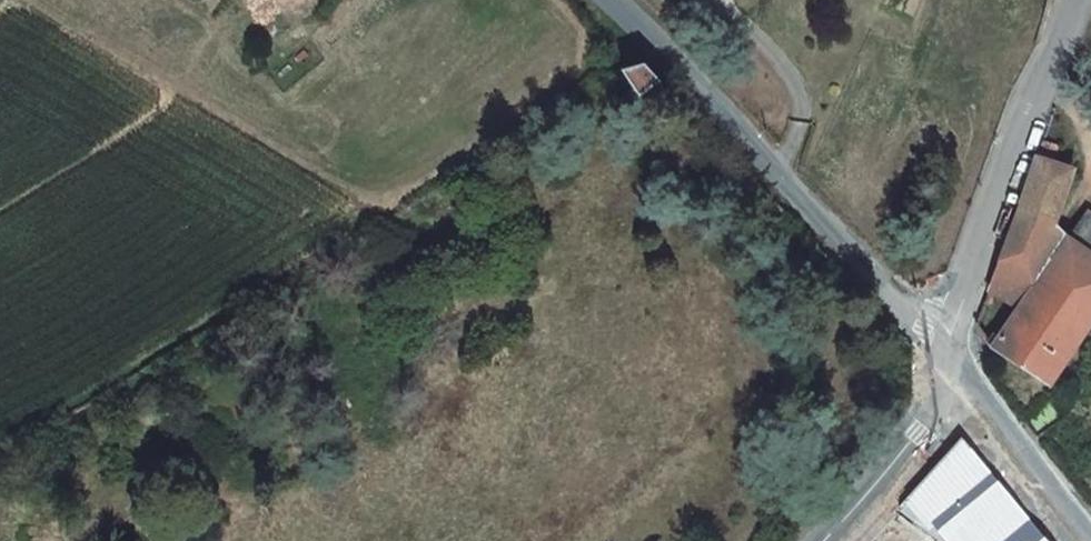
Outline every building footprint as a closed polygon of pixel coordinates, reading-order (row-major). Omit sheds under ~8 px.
[(642,88),(658,73),(643,58),(622,64),(642,88)] [(1033,155),(1016,200),(1049,224),(1069,170),(1033,155)] [(1015,203),(988,287),(1019,304),(1045,260),(1050,263),(1066,237),(1049,224),(1016,200),(1015,203)] [(1090,252),(1090,214),(1088,212),(1070,240),(1090,252)] [(1066,237),(1050,263),(1045,260),(1019,304),(994,345),(1049,382),(1090,316),(1090,252),(1070,240),(1066,237)] [(960,438),(905,502),(945,540),(1046,540),(960,438)]
